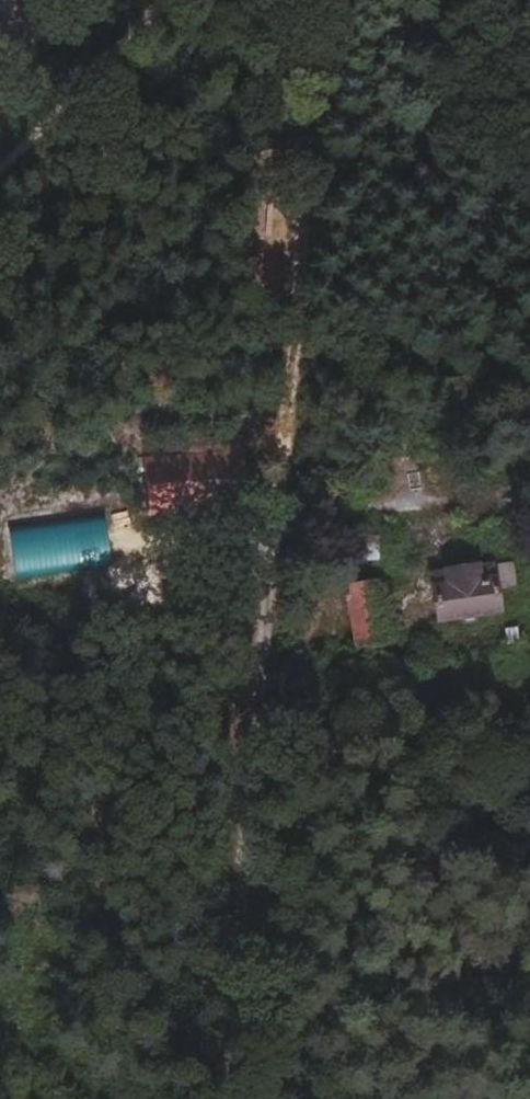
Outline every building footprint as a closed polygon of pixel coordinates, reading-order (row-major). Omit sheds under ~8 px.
[(237,450),(141,452),(142,505),(238,503),(237,450)] [(101,510),(6,523),(13,576),(108,563),(101,510)] [(493,568),(432,575),(437,615),(498,608),(493,568)] [(369,578),(342,582),(349,643),(376,640),(369,578)]
